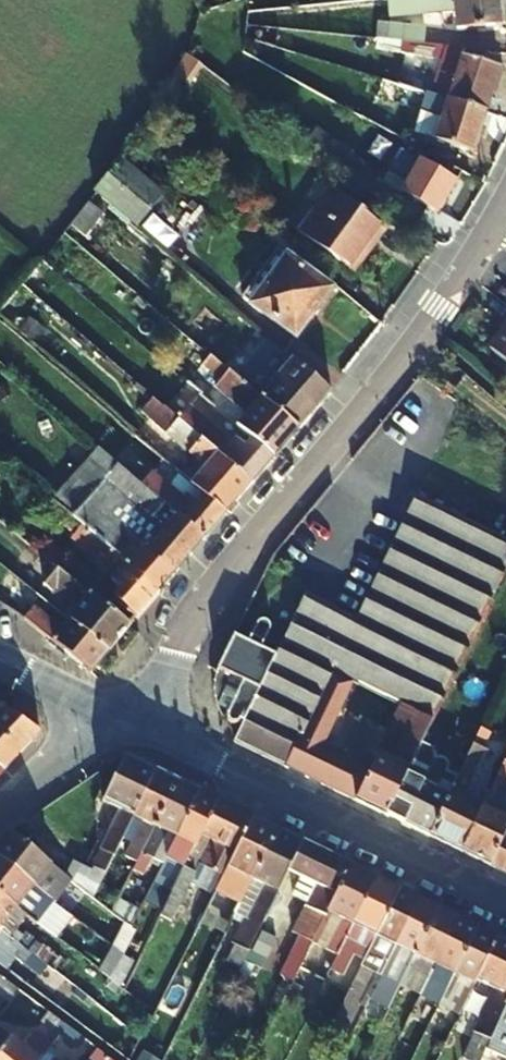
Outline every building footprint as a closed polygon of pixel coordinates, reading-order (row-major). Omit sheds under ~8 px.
[(389,17),(453,9),(456,30),(501,25),(498,0),(387,0),(389,17)] [(377,39),(402,41),(421,42),(423,25),(379,21),(377,39)] [(443,57),(444,45),(421,42),(402,41),(400,53),(443,57)] [(459,55),(461,55),(462,47),(444,45),(443,57),(431,93),(446,98),(459,55)] [(446,98),(485,110),(494,81),(498,66),(461,55),(459,55),(446,98)] [(498,66),(494,81),(499,83),(503,68),(498,66)] [(431,93),(382,79),(378,95),(393,99),(392,102),(420,110),(414,129),(434,135),(432,140),(473,152),(485,110),(446,98),(431,93)] [(314,127),(304,141),(344,172),(367,189),(377,175),(314,127)] [(436,211),(454,180),(401,149),(390,169),(391,170),(384,181),(436,211)] [(122,159),(95,192),(133,224),(161,192),(122,159)] [(384,231),(330,189),(299,230),(353,271),(384,231)] [(88,201),(69,224),(83,235),(102,212),(88,201)] [(329,288),(284,255),(249,303),(294,335),(329,288)] [(500,328),(505,331),(491,348),(505,361),(505,320),(500,328)] [(298,429),(331,390),(271,340),(238,378),(298,429)] [(238,378),(210,355),(202,365),(220,381),(215,388),(246,414),(237,425),(241,429),(274,456),(298,429),(238,378)] [(178,420),(163,407),(150,422),(203,468),(191,482),(203,493),(226,512),(251,483),(178,420)] [(274,456),(241,429),(231,441),(189,407),(178,420),(251,483),(274,456)] [(136,435),(150,447),(158,439),(143,426),(136,435)] [(400,702),(430,717),(505,561),(505,466),(442,437),(355,616),(304,592),(275,652),(241,722),(233,740),(307,776),(323,743),(353,680),(400,702)] [(226,512),(203,493),(195,500),(183,491),(180,494),(153,471),(150,473),(128,454),(118,463),(204,537),(226,512)] [(118,463),(110,457),(97,472),(127,497),(107,519),(95,508),(103,500),(93,492),(71,516),(80,524),(155,588),(158,591),(204,537),(118,463)] [(64,523),(74,531),(80,524),(71,516),(64,523)] [(80,524),(74,531),(69,538),(121,584),(111,593),(136,617),(158,591),(155,588),(80,524)] [(66,573),(25,540),(18,549),(45,571),(38,580),(74,610),(67,619),(107,651),(129,624),(90,593),(66,573)] [(66,573),(90,593),(102,578),(78,559),(66,573)] [(67,619),(66,617),(58,626),(23,599),(13,610),(49,639),(72,658),(90,672),(107,651),(67,619)] [(241,722),(275,652),(259,644),(266,625),(266,624),(265,622),(264,621),(263,619),(261,619),(259,619),(257,619),(255,621),(247,639),(232,631),(214,666),(211,692),(213,702),(216,703),(219,696),(231,702),(225,716),(224,719),(226,721),(229,722),(232,722),(234,719),(241,722)] [(367,765),(400,702),(353,680),(323,743),(367,765)] [(307,776),(383,813),(417,742),(430,717),(400,702),(367,765),(323,743),(307,776)] [(0,705),(0,737),(21,753),(41,732),(0,705)] [(458,850),(481,802),(464,794),(485,749),(479,746),(486,731),(478,728),(473,738),(455,776),(429,831),(427,834),(458,850)] [(4,772),(21,753),(0,737),(0,769),(4,772)] [(429,831),(455,776),(443,770),(445,766),(443,760),(441,756),(438,754),(437,754),(432,754),(427,752),(429,748),(417,742),(383,813),(427,834),(429,831)] [(481,802),(458,850),(488,864),(503,831),(505,825),(505,793),(504,792),(505,788),(505,750),(481,802)] [(155,772),(123,756),(103,803),(118,812),(103,848),(104,849),(96,868),(106,872),(133,816),(155,772)] [(155,772),(133,816),(142,821),(130,848),(142,854),(176,782),(155,772)] [(165,865),(200,794),(176,782),(142,854),(165,865)] [(218,803),(200,794),(165,865),(141,914),(146,917),(158,895),(170,902),(178,885),(167,880),(176,861),(187,866),(218,803)] [(187,866),(178,885),(170,902),(163,916),(193,931),(200,916),(179,905),(195,872),(217,883),(219,883),(249,821),(251,818),(218,803),(187,866)] [(220,946),(227,933),(215,927),(231,897),(242,902),(253,880),(277,831),(251,818),(249,821),(219,883),(217,883),(200,916),(193,931),(220,946)] [(280,889),(289,871),(302,843),(277,831),(253,880),(278,893),(280,889)] [(488,864),(505,873),(505,833),(503,831),(488,864)] [(56,904),(61,896),(40,879),(50,864),(11,833),(9,832),(8,833),(0,843),(0,857),(33,883),(32,886),(56,904)] [(302,843),(289,871),(316,885),(293,933),(313,942),(350,866),(302,843)] [(40,926),(47,916),(24,898),(32,886),(33,883),(0,857),(0,894),(28,916),(40,926)] [(313,942),(338,955),(339,954),(346,939),(377,880),(350,866),(313,942)] [(179,905),(200,916),(217,883),(195,872),(179,905)] [(346,939),(339,954),(341,956),(332,975),(340,979),(338,982),(351,988),(363,966),(348,959),(356,944),(370,951),(400,891),(377,880),(346,939)] [(370,951),(363,966),(351,988),(331,1031),(342,1037),(375,973),(382,976),(389,961),(420,900),(400,891),(370,951)] [(11,937),(28,916),(0,894),(0,928),(11,937)] [(420,900),(389,961),(397,965),(391,979),(401,984),(439,910),(420,900)] [(250,949),(265,920),(269,910),(253,903),(233,940),(250,949)] [(439,910),(401,984),(408,988),(417,973),(428,978),(459,919),(439,910)] [(439,1003),(440,1000),(448,985),(454,973),(477,928),(459,919),(428,978),(420,995),(439,1003)] [(0,928),(0,962),(6,966),(22,945),(11,937),(0,928)] [(474,983),(476,981),(497,938),(477,928),(454,973),(448,985),(440,1000),(461,1010),(474,983)] [(476,981),(491,989),(472,1033),(474,1034),(464,1058),(468,1059),(481,1059),(497,1023),(505,1003),(505,943),(497,938),(476,981)] [(329,973),(332,975),(341,956),(339,954),(338,955),(329,973)] [(158,1011),(179,1019),(194,982),(172,973),(158,1011)] [(19,991),(0,977),(0,995),(10,1003),(19,991)] [(497,1023),(505,1028),(496,1052),(505,1057),(505,1003),(497,1023)] [(63,1029),(66,1026),(46,1011),(40,1020),(59,1034),(63,1029)] [(63,1029),(59,1034),(78,1048),(85,1040),(66,1026),(63,1029)] [(22,1045),(0,1028),(0,1059),(40,1059),(22,1045)] [(40,1059),(50,1046),(32,1032),(22,1045),(40,1059)] [(95,1048),(86,1059),(110,1059),(95,1048)]
